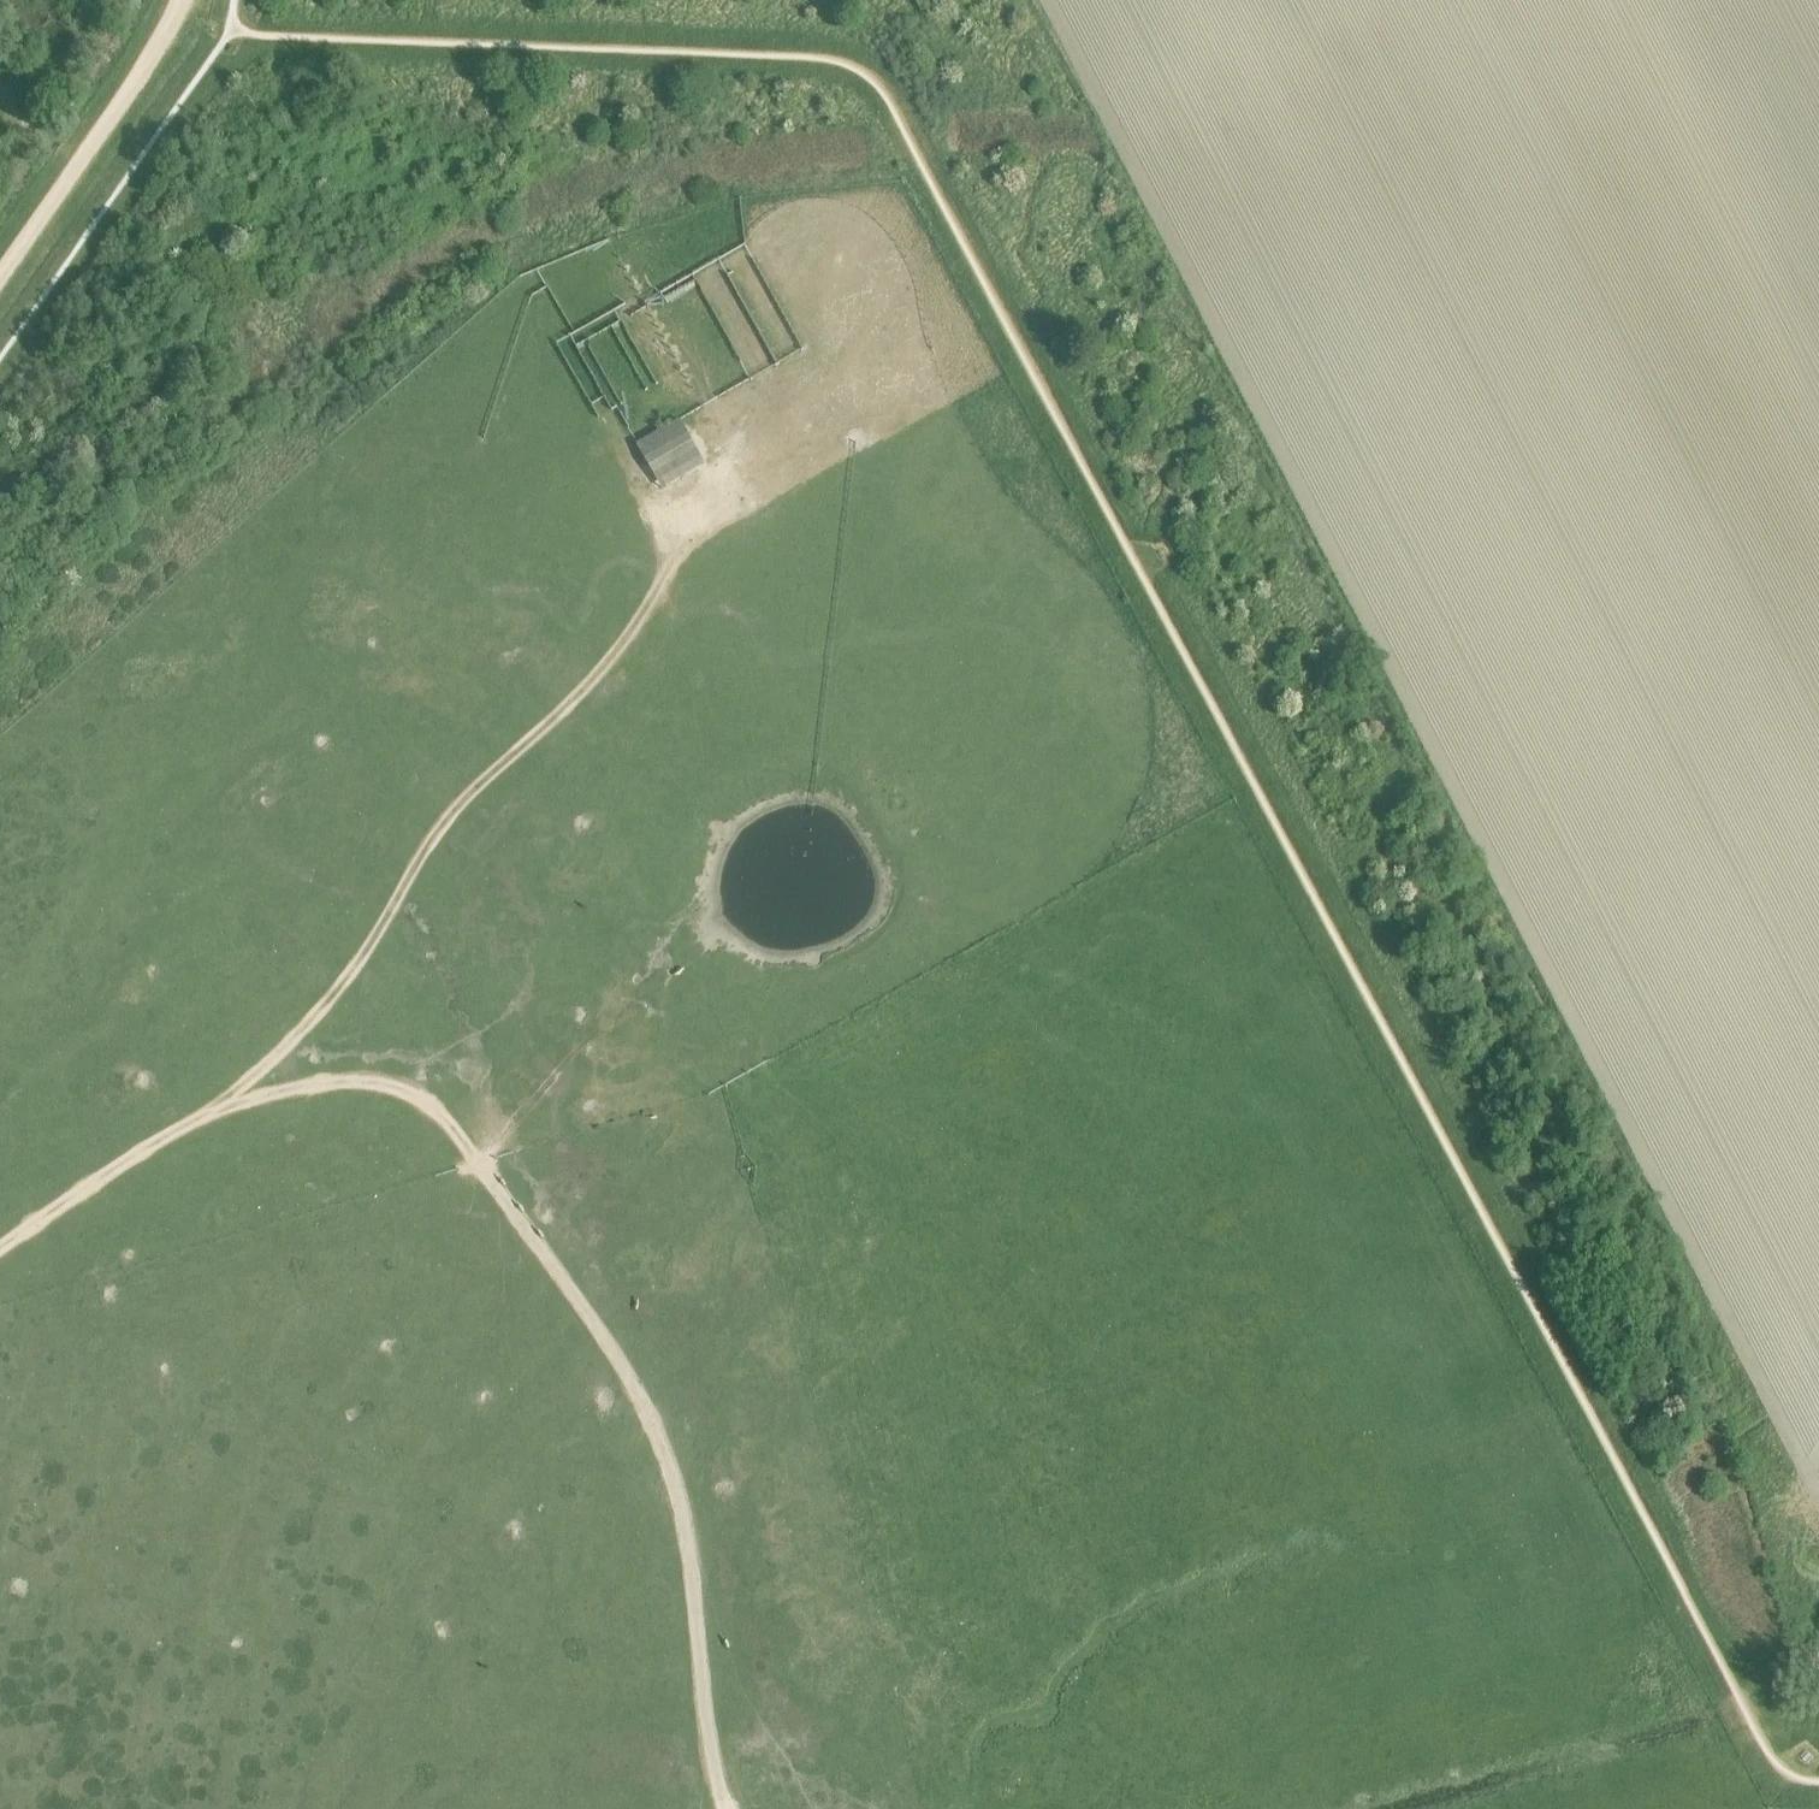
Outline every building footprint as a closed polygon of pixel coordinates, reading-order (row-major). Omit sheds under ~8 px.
[(609,221),(550,258),(578,304),(637,267),(609,221)] [(729,240),(737,260),(758,252),(751,232),(729,240)] [(713,272),(733,261),(725,247),(705,258),(713,272)] [(638,443),(634,445),(661,490),(704,465),(679,421),(678,420),(659,431),(638,443)]
